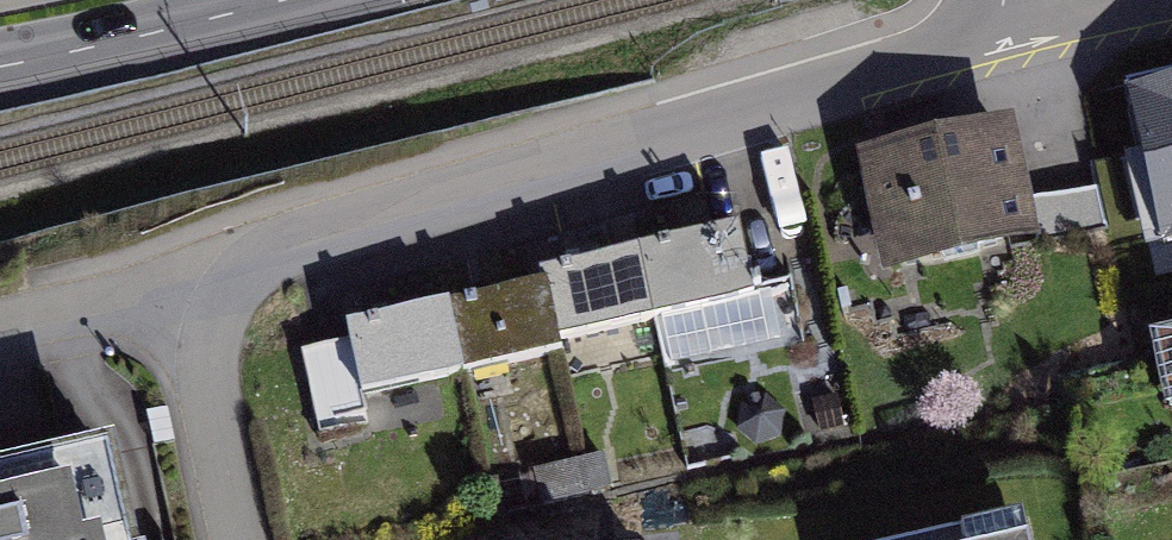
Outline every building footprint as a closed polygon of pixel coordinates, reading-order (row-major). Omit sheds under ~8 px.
[(1138,106),(1165,223),(1171,221),(1171,98),(1138,106)] [(1015,131),(864,165),(891,282),(1042,247),(1015,131)] [(752,304),(737,237),(693,247),(639,259),(654,326),(752,304)] [(654,326),(639,259),(543,280),(545,292),(558,347),(654,326)] [(558,347),(545,292),(447,314),(462,380),(560,359),(558,347)] [(462,380),(447,314),(350,336),(364,402),(462,380)] [(842,391),(814,398),(821,430),(850,423),(842,391)] [(739,401),(736,425),(757,444),(781,435),(786,409),(765,392),(739,401)] [(606,451),(535,467),(543,502),(614,486),(606,451)] [(114,453),(0,480),(0,539),(134,539),(114,453)]
